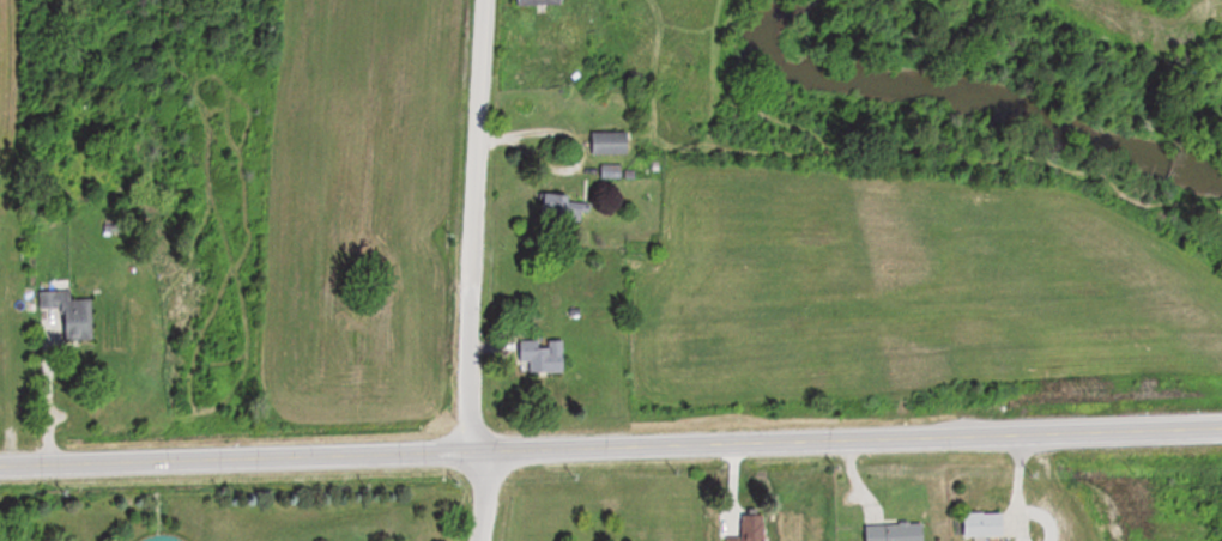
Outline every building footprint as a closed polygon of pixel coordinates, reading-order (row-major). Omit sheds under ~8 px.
[(594,154),(630,154),(630,133),(594,133),(594,154)] [(611,178),(622,178),(622,167),(611,167),(611,178)] [(572,197),(548,192),(543,215),(585,225),(589,206),(571,202),(572,197)] [(94,341),(94,300),(72,300),(72,292),(40,293),(41,311),(66,311),(66,342),(94,341)] [(521,341),(521,376),(565,376),(565,341),(521,341)] [(1008,512),(966,512),(966,534),(1008,534),(1008,512)] [(742,514),(742,540),(767,540),(767,514),(742,514)] [(925,522),(866,525),(867,540),(926,540),(925,522)]
